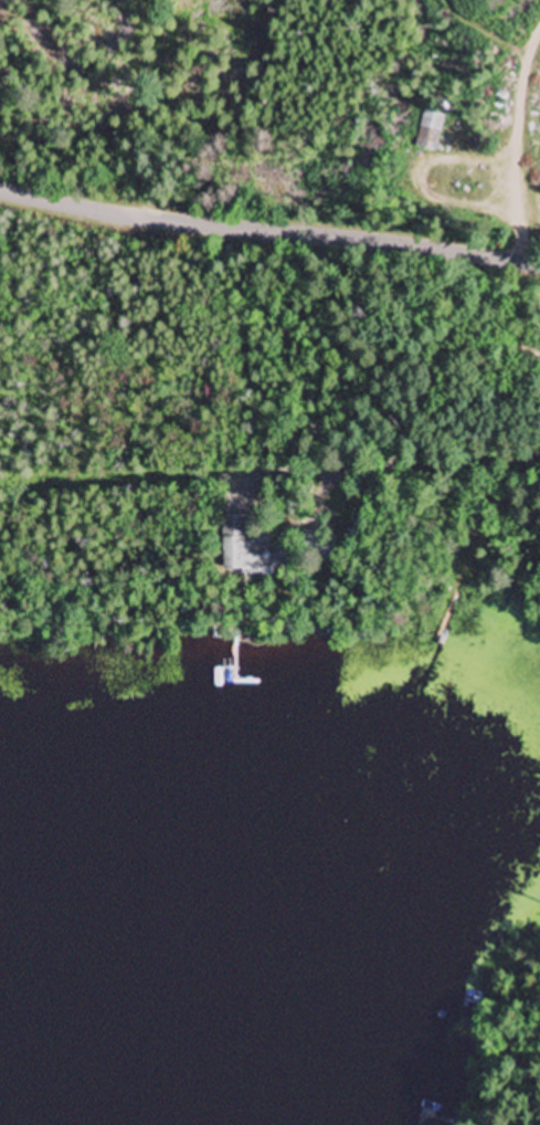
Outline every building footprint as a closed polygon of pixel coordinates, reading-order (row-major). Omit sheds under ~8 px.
[(249,546),(249,519),(223,519),(223,573),(282,572),(282,546),(249,546)]
